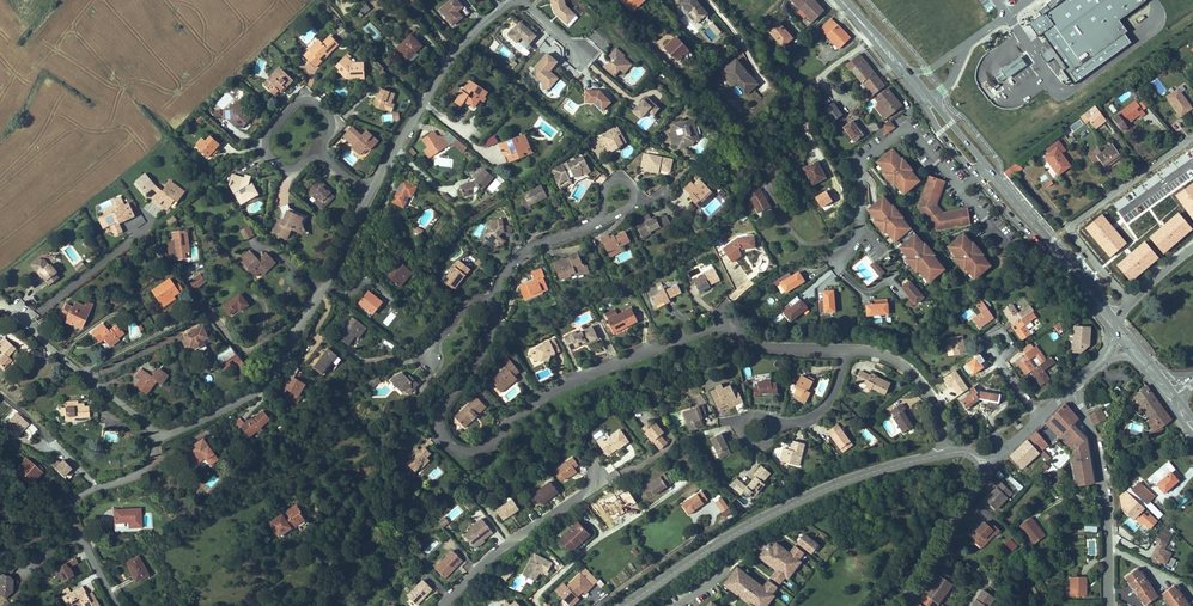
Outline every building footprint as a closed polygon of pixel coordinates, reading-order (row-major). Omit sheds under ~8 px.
[(458,11),(463,7),(457,0),(452,0),(440,10),(453,25),(463,17),(458,11)] [(564,0),(551,0),(555,13),(557,12),(560,15),(558,16),(567,23),(575,14),(565,6),(564,0)] [(644,0),(624,0),(622,1),(633,12),(644,0)] [(705,16),(698,7),(700,5),(696,0),(685,0),(681,3),(690,13),(688,14),(694,21),(698,22),(705,16)] [(824,11),(813,0),(792,0),(796,4),(793,7),(797,11),(800,8),(813,22),(824,11)] [(1028,22),(1038,35),(1041,32),(1066,67),(1063,69),(1072,81),(1129,40),(1123,31),(1126,29),(1118,18),(1143,0),(1047,0),(1045,2),(1046,3),(1038,9),(1041,13),(1028,22)] [(367,4),(359,8),(363,14),(371,9),(367,4)] [(707,14),(700,5),(698,7),(705,16),(707,14)] [(468,13),(463,7),(458,11),(463,17),(468,13)] [(841,28),(832,18),(820,29),(839,49),(851,38),(841,28)] [(792,38),(777,21),(767,29),(783,47),(792,38)] [(536,36),(520,22),(508,36),(516,43),(521,37),(529,44),(536,36)] [(703,31),(713,42),(722,33),(712,22),(703,31)] [(597,46),(602,42),(595,32),(589,36),(597,46)] [(420,56),(428,48),(424,44),(422,46),(411,35),(397,48),(411,62),(419,55),(420,56)] [(330,52),(338,44),(330,36),(322,44),(319,41),(304,55),(316,67),(322,61),(319,58),(325,53),(328,50),(330,52)] [(688,51),(676,37),(664,48),(672,57),(673,56),(677,61),(683,56),(688,51)] [(614,76),(620,69),(624,73),(628,68),(625,65),(628,62),(623,58),(625,56),(616,49),(610,56),(612,58),(614,61),(612,63),(610,63),(607,63),(604,67),(614,76)] [(687,60),(693,55),(688,51),(683,56),(687,60)] [(556,77),(550,71),(557,62),(548,54),(537,66),(539,67),(538,69),(537,70),(537,78),(543,82),(544,81),(550,85),(556,77)] [(871,69),(859,54),(846,65),(851,72),(853,70),(868,89),(861,94),(867,100),(885,86),(871,69)] [(1008,79),(1027,65),(1020,55),(1001,70),(1008,79)] [(365,79),(364,66),(361,66),(361,63),(353,63),(351,65),(348,62),(349,60),(345,56),(337,65),(341,68),(338,71),(346,78),(352,78),(352,76),(359,76),(359,78),(359,79),(365,79)] [(749,74),(736,60),(725,69),(737,83),(747,94),(757,84),(751,77),(749,74)] [(375,70),(379,74),(384,68),(379,63),(376,65),(378,68),(375,70)] [(1150,75),(1158,70),(1155,65),(1147,70),(1150,75)] [(289,85),(293,80),(280,67),(263,84),(275,95),(279,90),(280,92),(284,87),(286,88),(289,85)] [(737,83),(725,69),(722,72),(734,85),(737,83)] [(379,81),(387,73),(383,70),(375,78),(379,81)] [(550,88),(558,79),(556,77),(550,85),(544,81),(543,82),(543,88),(550,88)] [(483,102),(486,98),(484,97),(488,92),(474,83),(473,84),(469,82),(463,91),(464,92),(462,95),(461,94),(455,103),(461,107),(463,105),(474,112),(481,101),(483,102)] [(902,105),(887,88),(875,98),(880,104),(884,110),(880,113),(883,117),(882,118),(884,120),(885,119),(902,105)] [(391,103),(395,94),(382,89),(380,93),(378,92),(373,106),(385,111),(386,109),(392,111),(395,105),(391,103)] [(1192,108),(1178,89),(1167,97),(1181,116),(1192,108)] [(611,102),(600,91),(586,90),(585,103),(595,103),(599,108),(603,104),(606,107),(611,102)] [(653,115),(659,108),(646,97),(640,103),(641,104),(639,108),(637,107),(633,111),(641,118),(648,110),(653,115)] [(1126,124),(1139,114),(1141,117),(1145,114),(1136,101),(1118,113),(1119,114),(1113,119),(1122,131),(1127,127),(1126,124)] [(245,114),(244,110),(244,104),(238,105),(237,103),(234,103),(234,105),(232,105),(232,109),(223,110),(224,119),(230,119),(230,115),(234,115),(235,118),(233,118),(233,124),(238,124),(242,127),(247,122),(246,114),(245,114)] [(842,115),(833,103),(824,110),(833,122),(842,115)] [(884,110),(880,104),(876,108),(880,113),(884,110)] [(1095,128),(1106,120),(1095,105),(1084,114),(1095,128)] [(1080,119),(1069,126),(1073,131),(1083,125),(1080,119)] [(692,120),(672,126),(674,131),(668,132),(670,138),(671,137),(674,145),(677,144),(680,143),(681,147),(684,146),(687,146),(686,142),(691,140),(698,139),(692,120)] [(863,135),(852,121),(840,130),(844,135),(847,133),(854,142),(863,135)] [(894,127),(890,121),(880,128),(885,135),(894,127)] [(371,149),(378,141),(367,130),(362,136),(361,135),(359,137),(357,135),(359,133),(352,127),(343,137),(350,143),(351,141),(354,144),(352,147),(360,155),(368,147),(371,149)] [(623,145),(618,136),(622,134),(618,127),(615,129),(614,128),(602,134),(603,136),(598,139),(602,147),(605,145),(607,144),(608,146),(607,146),(606,149),(609,153),(614,151),(614,150),(618,147),(619,148),(621,147),(621,146),(623,145)] [(430,158),(453,143),(457,146),(460,142),(447,131),(443,137),(439,140),(434,132),(422,139),(428,147),(424,150),(430,158)] [(535,153),(527,133),(518,136),(521,142),(524,140),(527,146),(530,146),(528,153),(529,155),(535,153)] [(627,143),(622,134),(618,136),(623,145),(627,143)] [(216,149),(220,144),(211,136),(206,141),(199,149),(208,158),(212,154),(216,149)] [(528,153),(530,146),(527,146),(524,140),(521,142),(518,136),(500,144),(503,150),(513,151),(512,154),(507,156),(510,162),(524,157),(523,153),(525,153),(528,153)] [(199,149),(206,141),(202,138),(196,146),(199,149)] [(1070,166),(1061,154),(1065,150),(1058,141),(1046,150),(1049,154),(1045,157),(1058,175),(1070,166)] [(467,148),(460,142),(457,146),(463,152),(467,148)] [(1106,168),(1121,157),(1112,145),(1101,152),(1098,148),(1089,155),(1098,167),(1102,164),(1106,168)] [(412,147),(409,151),(414,156),(417,152),(412,147)] [(785,161),(791,155),(787,151),(782,156),(785,161)] [(911,171),(907,166),(906,167),(904,164),(905,163),(901,159),(899,160),(897,157),(898,156),(895,152),(892,154),(889,151),(877,162),(883,169),(885,172),(883,174),(893,186),(895,184),(898,187),(904,194),(916,183),(914,180),(917,178),(913,174),(912,175),(910,172),(911,171)] [(641,170),(653,172),(657,170),(659,170),(670,172),(673,159),(644,153),(641,170)] [(600,174),(589,162),(587,163),(584,158),(579,161),(578,159),(568,164),(567,162),(552,170),(555,174),(553,175),(556,180),(557,180),(560,184),(570,179),(569,177),(573,175),(585,173),(593,181),(600,174)] [(826,177),(817,162),(806,168),(804,164),(798,167),(810,189),(814,187),(813,184),(826,177)] [(1008,178),(1022,169),(1017,162),(1004,172),(1008,178)] [(482,188),(492,177),(488,174),(488,173),(487,173),(476,164),(467,174),(473,179),(470,180),(471,182),(471,183),(466,185),(461,187),(462,189),(461,189),(463,194),(464,194),(465,196),(471,193),(473,192),(474,193),(480,187),(482,188)] [(1041,176),(1045,183),(1050,180),(1046,173),(1041,176)] [(145,174),(136,182),(138,184),(137,184),(146,194),(153,188),(158,192),(153,199),(168,210),(171,205),(174,207),(185,192),(175,185),(171,190),(167,188),(166,187),(163,191),(147,175),(147,176),(145,174)] [(254,188),(251,183),(249,184),(251,177),(245,175),(244,178),(239,177),(239,178),(235,177),(235,176),(232,175),(229,184),(236,197),(239,196),(242,201),(246,198),(247,199),(256,194),(253,189),(254,188)] [(934,205),(943,180),(930,176),(918,208),(926,217),(937,208),(934,205)] [(334,197),(328,191),(327,192),(322,187),(325,185),(318,178),(306,189),(316,199),(314,201),(322,209),(334,197)] [(411,197),(416,187),(403,180),(393,202),(403,207),(409,196),(411,197)] [(688,190),(695,184),(692,180),(685,187),(688,190)] [(700,207),(711,197),(706,191),(709,187),(702,180),(697,185),(695,184),(688,190),(692,194),(689,196),(700,207)] [(544,190),(541,185),(524,194),(526,199),(529,205),(539,200),(547,196),(548,200),(553,197),(549,187),(544,190)] [(715,194),(709,187),(706,191),(711,197),(715,194)] [(241,205),(258,195),(254,188),(253,189),(256,194),(247,199),(246,198),(242,201),(239,196),(236,197),(241,205)] [(769,206),(759,189),(750,194),(753,198),(751,200),(759,213),(769,206)] [(722,190),(718,197),(724,200),(727,193),(722,190)] [(453,201),(444,193),(442,196),(451,204),(453,201)] [(529,205),(526,199),(523,201),(527,211),(531,209),(529,205)] [(902,219),(898,214),(898,215),(895,211),(892,206),(890,207),(888,204),(889,204),(886,200),(883,202),(880,199),(868,210),(874,217),(876,219),(874,221),(884,234),(886,232),(889,235),(895,242),(907,231),(905,228),(908,226),(904,222),(903,223),(901,220),(902,219)] [(118,222),(120,221),(121,223),(135,217),(128,203),(99,219),(104,228),(111,225),(116,235),(123,232),(119,224),(118,222)] [(303,227),(308,216),(290,208),(288,204),(280,207),(283,215),(285,216),(284,220),(281,218),(278,219),(272,233),(277,235),(278,238),(281,237),(286,239),(291,229),(299,232),(300,228),(303,227)] [(929,221),(940,212),(937,208),(926,217),(929,221)] [(970,224),(968,210),(942,215),(940,212),(929,221),(937,230),(970,224)] [(671,223),(667,215),(657,220),(656,219),(654,220),(653,218),(651,219),(649,215),(637,220),(639,225),(637,226),(641,234),(650,230),(650,232),(660,227),(661,228),(671,223)] [(176,220),(173,216),(167,221),(170,224),(176,220)] [(511,228),(509,225),(503,226),(502,219),(489,221),(491,229),(486,235),(490,237),(491,242),(496,246),(502,245),(505,240),(498,235),(497,233),(504,232),(507,234),(510,234),(512,230),(511,228)] [(254,236),(247,225),(240,228),(246,240),(254,236)] [(423,231),(416,226),(413,230),(421,235),(423,231)] [(189,252),(187,231),(173,233),(173,240),(167,240),(169,257),(170,259),(176,259),(176,258),(178,257),(178,259),(185,258),(185,252),(189,252)] [(899,247),(912,237),(907,231),(895,242),(899,247)] [(601,239),(609,254),(620,248),(620,247),(630,241),(625,232),(615,237),(611,239),(610,237),(609,234),(601,239)] [(739,250),(739,249),(741,248),(742,249),(755,248),(758,248),(757,245),(755,245),(755,236),(738,238),(723,249),(732,262),(742,256),(739,250)] [(981,257),(982,256),(978,251),(977,252),(975,249),(975,248),(971,243),(970,244),(968,241),(969,241),(966,237),(963,239),(960,236),(948,247),(954,254),(956,256),(954,258),(964,271),(966,269),(969,272),(974,279),(987,268),(985,265),(988,263),(984,259),(983,260),(981,257)] [(935,260),(932,257),(934,257),(930,252),(929,253),(926,249),(927,248),(923,244),(922,245),(920,242),(921,241),(917,237),(914,240),(912,237),(899,247),(905,254),(908,257),(905,259),(916,272),(918,270),(921,273),(929,282),(941,272),(939,269),(942,266),(936,259),(935,260)] [(622,251),(620,248),(609,254),(610,257),(622,251)] [(251,260),(255,256),(250,251),(246,255),(251,260)] [(554,264),(558,275),(564,273),(566,278),(572,276),(571,274),(577,272),(585,273),(587,265),(582,264),(577,252),(569,255),(570,258),(571,260),(566,262),(565,259),(554,264)] [(273,265),(270,263),(273,260),(267,253),(259,260),(255,256),(251,260),(246,255),(240,261),(245,266),(247,265),(250,269),(249,270),(255,277),(260,272),(266,267),(268,270),(273,265)] [(53,270),(55,269),(51,264),(50,265),(47,267),(44,264),(45,259),(39,259),(38,263),(33,267),(39,274),(40,273),(43,277),(49,285),(59,278),(56,274),(53,270)] [(461,278),(463,274),(465,276),(470,269),(460,261),(448,276),(446,275),(444,275),(442,278),(442,280),(443,281),(453,288),(456,284),(458,285),(462,279),(461,278)] [(400,287),(412,272),(402,263),(389,277),(400,287)] [(703,272),(713,267),(711,263),(701,269),(703,272)] [(884,272),(876,263),(872,267),(880,276),(884,272)] [(87,268),(84,264),(76,269),(80,273),(87,268)] [(548,289),(543,277),(545,277),(541,268),(531,273),(535,281),(519,287),(524,298),(542,290),(542,292),(548,289)] [(704,275),(694,280),(699,292),(710,287),(708,283),(719,278),(714,268),(703,273),(704,275)] [(788,290),(804,281),(799,273),(792,277),(790,278),(787,274),(770,284),(773,288),(775,287),(783,282),(788,290)] [(206,282),(201,275),(191,282),(196,289),(206,282)] [(175,287),(170,279),(153,291),(162,304),(168,300),(169,303),(175,298),(174,296),(179,293),(175,287)] [(923,297),(909,281),(902,287),(911,298),(907,302),(912,306),(923,297)] [(788,290),(783,282),(775,287),(780,295),(788,290)] [(654,300),(656,305),(664,300),(666,304),(671,302),(669,298),(681,292),(677,285),(665,291),(664,289),(659,291),(660,293),(651,298),(652,301),(654,300)] [(525,300),(543,293),(542,292),(542,290),(524,298),(525,300)] [(825,312),(825,310),(835,309),(833,291),(823,291),(824,300),(824,302),(819,302),(820,313),(825,312)] [(375,308),(380,301),(369,292),(360,303),(372,314),(376,309),(375,308)] [(240,311),(248,305),(240,294),(224,307),(230,315),(237,309),(238,308),(240,311)] [(994,318),(987,308),(990,306),(985,298),(982,301),(979,297),(973,301),(976,305),(981,312),(976,316),(972,319),(979,328),(988,322),(987,320),(989,319),(990,321),(994,318)] [(886,314),(885,304),(887,304),(887,299),(877,300),(877,305),(874,305),(866,306),(867,315),(886,314)] [(785,314),(787,312),(793,319),(807,308),(800,300),(794,305),(792,307),(789,303),(781,310),(785,314)] [(377,310),(383,303),(380,301),(375,308),(376,309),(377,310)] [(81,328),(91,304),(86,302),(84,307),(75,303),(73,308),(66,304),(60,316),(66,319),(65,321),(71,324),(71,323),(74,317),(78,319),(75,325),(81,328)] [(1032,311),(1033,310),(1030,305),(1018,313),(1012,304),(1002,311),(1009,320),(1011,318),(1012,320),(1010,321),(1012,325),(1032,311)] [(981,312),(976,305),(971,309),(976,316),(981,312)] [(606,314),(608,320),(614,333),(625,327),(638,321),(631,308),(618,315),(615,310),(606,314)] [(968,310),(963,314),(966,318),(971,315),(968,310)] [(1032,311),(1012,325),(1011,326),(1014,330),(1016,329),(1017,330),(1015,331),(1022,340),(1031,334),(1025,325),(1036,317),(1032,311)] [(787,312),(785,314),(791,321),(793,319),(787,312)] [(367,327),(353,317),(338,337),(348,345),(355,336),(359,338),(362,333),(367,327)] [(131,334),(138,333),(138,322),(130,323),(131,334)] [(1089,345),(1090,327),(1078,326),(1078,322),(1075,322),(1074,334),(1070,333),(1069,351),(1081,352),(1089,345)] [(1064,331),(1058,323),(1054,326),(1060,334),(1064,331)] [(117,338),(123,333),(116,325),(110,329),(108,327),(106,329),(102,324),(92,332),(98,340),(102,337),(104,338),(110,346),(118,339),(117,338)] [(595,325),(592,326),(598,338),(601,337),(595,325)] [(203,340),(208,338),(203,326),(185,335),(186,339),(183,341),(186,347),(190,346),(190,347),(194,345),(196,350),(197,349),(199,353),(207,349),(203,340)] [(576,331),(564,337),(569,347),(575,344),(576,345),(581,342),(582,344),(587,342),(587,344),(598,338),(592,326),(577,334),(576,331)] [(964,344),(963,335),(945,339),(946,345),(952,344),(954,355),(966,353),(964,344)] [(383,339),(381,344),(392,349),(394,345),(383,339)] [(542,359),(549,361),(551,355),(551,354),(554,352),(554,353),(559,351),(554,339),(545,343),(543,349),(539,347),(532,351),(535,358),(538,357),(542,359)] [(5,358),(6,356),(7,357),(15,348),(7,341),(0,348),(0,365),(7,372),(16,365),(12,361),(9,358),(8,359),(7,360),(5,358)] [(1034,347),(1030,343),(1022,348),(1026,353),(1034,347)] [(250,372),(230,345),(217,353),(221,360),(219,361),(221,364),(224,369),(231,365),(229,362),(228,360),(233,357),(234,358),(236,360),(245,375),(250,372)] [(1035,355),(1040,352),(1036,346),(1034,347),(1026,353),(1015,360),(1018,364),(1020,363),(1021,365),(1019,366),(1026,375),(1030,372),(1035,368),(1029,359),(1035,355)] [(329,348),(314,367),(322,374),(334,360),(338,356),(329,348)] [(541,361),(542,359),(538,357),(535,358),(532,351),(529,357),(541,361)] [(1046,360),(1040,352),(1035,355),(1042,364),(1046,360)] [(160,359),(158,353),(149,357),(152,363),(160,359)] [(334,360),(322,374),(324,376),(334,363),(337,366),(342,359),(338,356),(334,360)] [(499,362),(503,367),(511,361),(507,356),(499,362)] [(1050,379),(1044,370),(1055,362),(1051,357),(1046,360),(1042,364),(1035,368),(1030,372),(1041,386),(1050,379)] [(512,384),(517,380),(514,376),(519,372),(511,361),(503,367),(505,368),(491,380),(501,393),(512,384)] [(146,394),(156,381),(160,384),(166,376),(157,369),(155,372),(153,371),(150,375),(152,376),(151,377),(141,369),(135,376),(139,379),(134,386),(140,391),(141,390),(146,394)] [(858,376),(857,379),(862,382),(864,377),(868,379),(866,384),(865,386),(871,389),(872,387),(885,394),(890,384),(877,377),(877,376),(872,373),(871,375),(861,371),(858,376)] [(419,384),(413,378),(411,381),(407,378),(402,372),(395,376),(390,381),(404,394),(416,393),(416,389),(414,388),(419,384)] [(801,376),(795,387),(797,388),(793,397),(804,403),(807,398),(810,393),(808,392),(806,391),(807,388),(809,389),(814,380),(808,377),(807,379),(801,376)] [(302,391),(306,384),(294,377),(290,384),(286,382),(281,389),(286,392),(287,390),(296,394),(298,396),(302,391)] [(772,378),(758,379),(759,384),(759,387),(753,387),(754,395),(759,394),(759,392),(766,392),(772,391),(772,393),(778,393),(777,380),(772,381),(772,378)] [(372,390),(375,385),(371,381),(367,386),(372,390)] [(729,408),(743,402),(739,393),(735,395),(732,388),(730,385),(723,388),(722,386),(716,389),(710,391),(719,409),(725,406),(724,404),(727,402),(728,405),(729,408)] [(1123,392),(1117,386),(1114,388),(1112,390),(1115,394),(1114,394),(1118,399),(1121,396),(1123,392)] [(1138,393),(1134,396),(1141,405),(1142,407),(1155,398),(1146,386),(1138,392),(1138,393)] [(966,408),(979,399),(998,402),(1000,395),(981,391),(979,391),(977,392),(974,387),(971,389),(973,393),(961,401),(966,408)] [(297,403),(302,395),(302,391),(298,396),(296,394),(292,400),(297,403)] [(476,397),(455,417),(465,427),(477,416),(486,407),(476,397)] [(1172,420),(1155,398),(1142,407),(1153,422),(1149,424),(1154,431),(1157,434),(1160,432),(1159,431),(1164,428),(1162,426),(1172,420)] [(687,423),(690,430),(703,427),(700,419),(700,416),(701,416),(701,415),(705,413),(703,404),(698,406),(698,407),(686,410),(686,413),(689,423),(687,423)] [(895,416),(894,417),(904,432),(913,427),(903,411),(905,409),(904,407),(902,404),(891,411),(895,416)] [(1065,404),(1053,416),(1067,431),(1073,425),(1078,419),(1070,410),(1065,404)] [(89,412),(89,406),(83,406),(65,407),(60,408),(60,415),(65,415),(65,421),(71,420),(71,416),(74,416),(74,418),(98,416),(97,412),(89,412)] [(1101,410),(1089,416),(1094,425),(1105,419),(1101,410)] [(261,428),(270,419),(263,411),(254,419),(252,417),(245,423),(241,427),(248,435),(255,429),(257,431),(259,433),(263,429),(261,428)] [(23,429),(28,424),(17,412),(9,420),(11,422),(13,424),(7,430),(15,437),(23,429)] [(1067,431),(1053,416),(1046,423),(1060,438),(1067,431)] [(245,423),(239,417),(232,423),(238,430),(241,427),(245,423)] [(661,435),(664,432),(656,423),(653,426),(649,422),(642,428),(646,432),(645,433),(649,439),(651,437),(654,440),(653,441),(657,446),(664,440),(661,435)] [(828,431),(840,449),(850,442),(837,424),(834,427),(828,431)] [(1067,431),(1060,438),(1073,451),(1072,453),(1075,456),(1070,460),(1073,462),(1075,480),(1073,482),(1077,486),(1094,483),(1088,450),(1086,438),(1073,425),(1067,431)] [(606,441),(602,441),(601,446),(604,451),(609,453),(617,447),(618,449),(629,442),(620,430),(610,438),(606,441)] [(1031,436),(1028,440),(1039,452),(1043,456),(1045,454),(1041,450),(1048,445),(1036,432),(1031,436)] [(722,433),(710,438),(720,459),(731,454),(726,442),(722,433)] [(217,460),(202,439),(189,449),(190,451),(187,453),(181,457),(188,468),(204,457),(210,465),(217,460)] [(660,449),(667,443),(664,440),(657,446),(660,449)] [(1039,452),(1028,440),(1021,446),(1010,456),(1022,469),(1039,452)] [(796,460),(800,461),(805,444),(793,441),(791,450),(784,448),(782,457),(786,458),(785,462),(794,465),(796,460)] [(853,445),(850,442),(840,449),(843,452),(853,445)] [(430,460),(427,457),(431,453),(426,449),(422,453),(420,451),(417,447),(408,456),(411,460),(407,464),(415,471),(419,467),(419,466),(422,463),(425,465),(430,460)] [(609,453),(604,451),(608,456),(618,449),(617,447),(609,453)] [(1022,469),(1010,456),(1007,460),(1019,471),(1022,469)] [(572,476),(577,472),(574,468),(578,465),(573,457),(557,468),(560,474),(564,479),(565,480),(572,476)] [(32,478),(40,469),(27,458),(15,472),(30,485),(34,480),(32,478)] [(71,469),(62,460),(60,463),(56,460),(51,466),(62,477),(71,469)] [(1178,481),(1171,472),(1175,469),(1169,462),(1148,480),(1154,487),(1157,484),(1163,491),(1168,487),(1169,488),(1178,481)] [(752,481),(747,487),(737,478),(730,486),(738,492),(740,489),(743,492),(749,497),(752,492),(753,493),(756,490),(758,492),(765,485),(762,483),(770,473),(761,466),(753,475),(756,477),(754,478),(755,480),(753,482),(752,481)] [(360,472),(358,468),(351,472),(354,476),(360,472)] [(34,480),(41,471),(40,469),(32,478),(34,480)] [(1001,480),(1005,475),(999,471),(995,475),(1001,480)] [(661,490),(671,484),(665,473),(647,485),(648,487),(652,493),(654,495),(660,491),(659,490),(661,489),(661,490)] [(1060,488),(1065,483),(1059,477),(1062,475),(1059,473),(1052,481),(1060,488)] [(542,505),(558,492),(550,482),(533,495),(539,502),(542,505)] [(1154,497),(1139,482),(1132,490),(1147,504),(1154,497)] [(994,507),(1001,500),(1003,502),(1012,493),(1001,483),(993,491),(985,499),(994,507)] [(648,496),(652,493),(648,487),(644,490),(648,496)] [(1053,492),(1048,487),(1044,490),(1050,495),(1053,492)] [(695,510),(704,503),(703,503),(708,500),(702,491),(688,500),(688,499),(681,504),(689,515),(695,510)] [(1134,518),(1144,508),(1126,491),(1121,497),(1123,499),(1121,501),(1125,504),(1122,507),(1123,508),(1134,517),(1133,518),(1134,518)] [(539,502),(533,495),(530,498),(535,505),(539,502)] [(1174,504),(1179,508),(1187,499),(1182,495),(1174,504)] [(726,503),(722,498),(715,502),(719,508),(726,503)] [(497,510),(503,520),(511,514),(519,509),(513,500),(497,510)] [(1001,500),(994,507),(996,509),(1003,502),(1001,500)] [(722,513),(729,508),(726,503),(719,508),(722,513)] [(282,515),(270,523),(279,536),(294,525),(297,524),(298,525),(299,527),(309,523),(307,519),(305,520),(300,513),(301,512),(296,505),(287,512),(290,516),(285,519),(282,515)] [(141,508),(114,510),(115,532),(142,531),(141,508)] [(1044,537),(1038,530),(1040,529),(1031,517),(1020,526),(1034,544),(1044,537)] [(448,523),(444,518),(439,522),(443,527),(448,523)] [(464,535),(472,545),(478,541),(480,545),(482,543),(485,541),(484,540),(487,537),(486,535),(488,533),(484,529),(488,526),(482,518),(470,528),(471,529),(464,535)] [(579,522),(559,540),(567,548),(579,538),(582,541),(590,534),(579,522)] [(983,546),(995,533),(996,534),(999,531),(990,522),(987,524),(985,523),(982,526),(981,525),(978,528),(972,535),(978,540),(983,546)] [(486,535),(487,537),(493,532),(488,526),(484,529),(488,533),(486,535)] [(1172,533),(1164,527),(1160,532),(1169,538),(1172,533)] [(1169,538),(1160,532),(1154,539),(1160,542),(1160,540),(1166,544),(1169,538)] [(818,545),(804,534),(798,542),(811,553),(818,545)] [(579,544),(582,541),(579,538),(567,548),(570,552),(579,544)] [(1017,546),(1010,539),(1006,544),(1012,551),(1017,546)] [(428,554),(439,543),(435,540),(424,550),(428,554)] [(1165,564),(1170,553),(1163,550),(1166,544),(1160,540),(1160,542),(1152,556),(1152,557),(1151,560),(1159,565),(1161,561),(1165,564)] [(801,561),(798,559),(803,553),(795,546),(790,553),(776,543),(773,547),(769,544),(759,556),(766,562),(768,559),(771,562),(769,564),(777,570),(772,577),(780,583),(785,576),(788,578),(801,561)] [(454,559),(457,555),(453,551),(435,568),(443,576),(446,573),(448,575),(456,568),(459,564),(454,559)] [(527,567),(523,574),(528,577),(530,574),(537,577),(540,573),(541,570),(544,571),(549,561),(535,554),(533,558),(534,562),(531,567),(527,567)] [(459,564),(463,560),(457,555),(454,559),(459,564)] [(148,575),(138,556),(128,562),(133,571),(130,572),(135,581),(148,575)] [(73,575),(70,569),(68,570),(67,568),(69,567),(77,563),(75,558),(56,568),(62,581),(73,575)] [(13,580),(9,576),(17,567),(13,563),(0,570),(0,571),(2,575),(0,576),(0,595),(2,595),(4,598),(12,592),(13,580)] [(514,572),(508,566),(505,569),(511,574),(514,572)] [(777,587),(768,581),(763,587),(752,579),(750,581),(742,575),(744,573),(738,567),(727,581),(731,585),(729,587),(750,604),(749,605),(766,605),(774,596),(772,594),(777,587)] [(1137,568),(1125,576),(1145,605),(1158,596),(1145,577),(1144,578),(1137,568)] [(505,580),(511,574),(505,569),(500,574),(505,580)] [(938,604),(953,584),(947,581),(950,576),(941,569),(939,574),(924,594),(938,604)] [(586,579),(580,573),(565,588),(559,594),(563,599),(564,598),(570,604),(577,597),(576,596),(582,590),(583,591),(585,594),(590,589),(583,582),(586,579)] [(752,579),(744,573),(742,575),(750,581),(752,579)] [(1071,596),(1085,596),(1085,585),(1087,585),(1086,577),(1070,577),(1071,596)] [(593,586),(586,579),(583,582),(590,589),(593,586)] [(425,597),(432,589),(423,580),(407,596),(416,605),(425,597)] [(1162,594),(1171,605),(1190,605),(1182,595),(1181,595),(1174,585),(1162,594)] [(71,593),(68,587),(62,591),(64,596),(71,593)] [(92,593),(87,596),(82,587),(71,593),(64,596),(68,603),(79,598),(80,600),(83,605),(99,605),(92,593)] [(995,597),(984,590),(973,605),(989,605),(995,597)] [(938,604),(924,594),(918,603),(915,605),(936,605),(938,604)] [(563,599),(570,605),(572,605),(577,601),(579,599),(577,597),(570,604),(564,598),(563,599)] [(70,605),(80,600),(79,598),(68,603),(70,605)]
